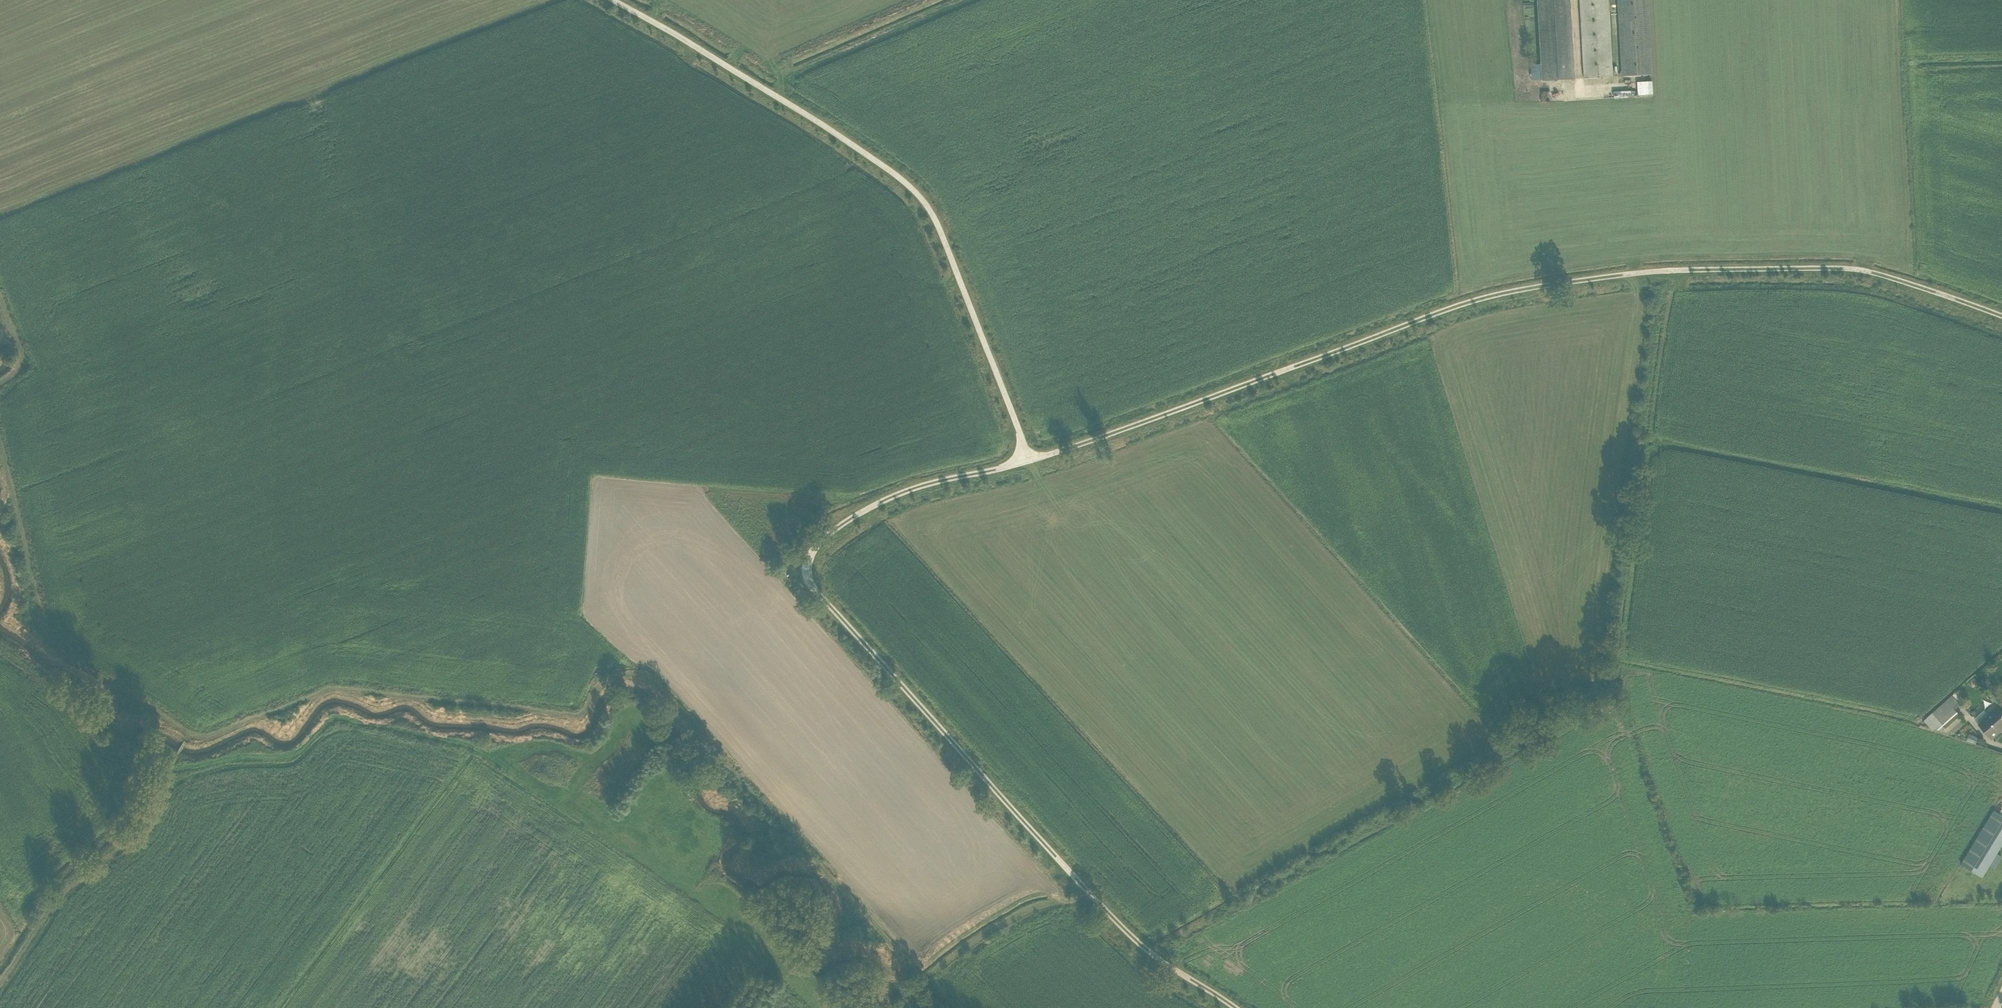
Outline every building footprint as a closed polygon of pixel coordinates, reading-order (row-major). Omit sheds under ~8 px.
[(1574,78),(1570,0),(1536,0),(1541,80),(1574,78)] [(1583,78),(1612,75),(1607,0),(1579,0),(1583,78)] [(1621,76),(1652,74),(1648,0),(1617,0),(1621,76)] [(1637,94),(1648,93),(1648,81),(1637,81),(1637,94)] [(1991,738),(2001,729),(2001,713),(1999,709),(2001,706),(2001,705),(1990,691),(1988,692),(1989,694),(1988,695),(1991,698),(1990,699),(1993,702),(1991,703),(1992,704),(1985,710),(1984,709),(1974,718),(1991,738)] [(1945,727),(1951,735),(1966,722),(1955,710),(1961,705),(1959,703),(1962,701),(1955,693),(1924,721),(1933,730),(1935,728),(1936,729),(1941,731),(1945,727)] [(1976,743),(1978,737),(1969,734),(1967,741),(1976,743)] [(1960,865),(1982,877),(1990,865),(1995,868),(2001,857),(1997,854),(2001,846),(2001,816),(1993,811),(1960,865)]
